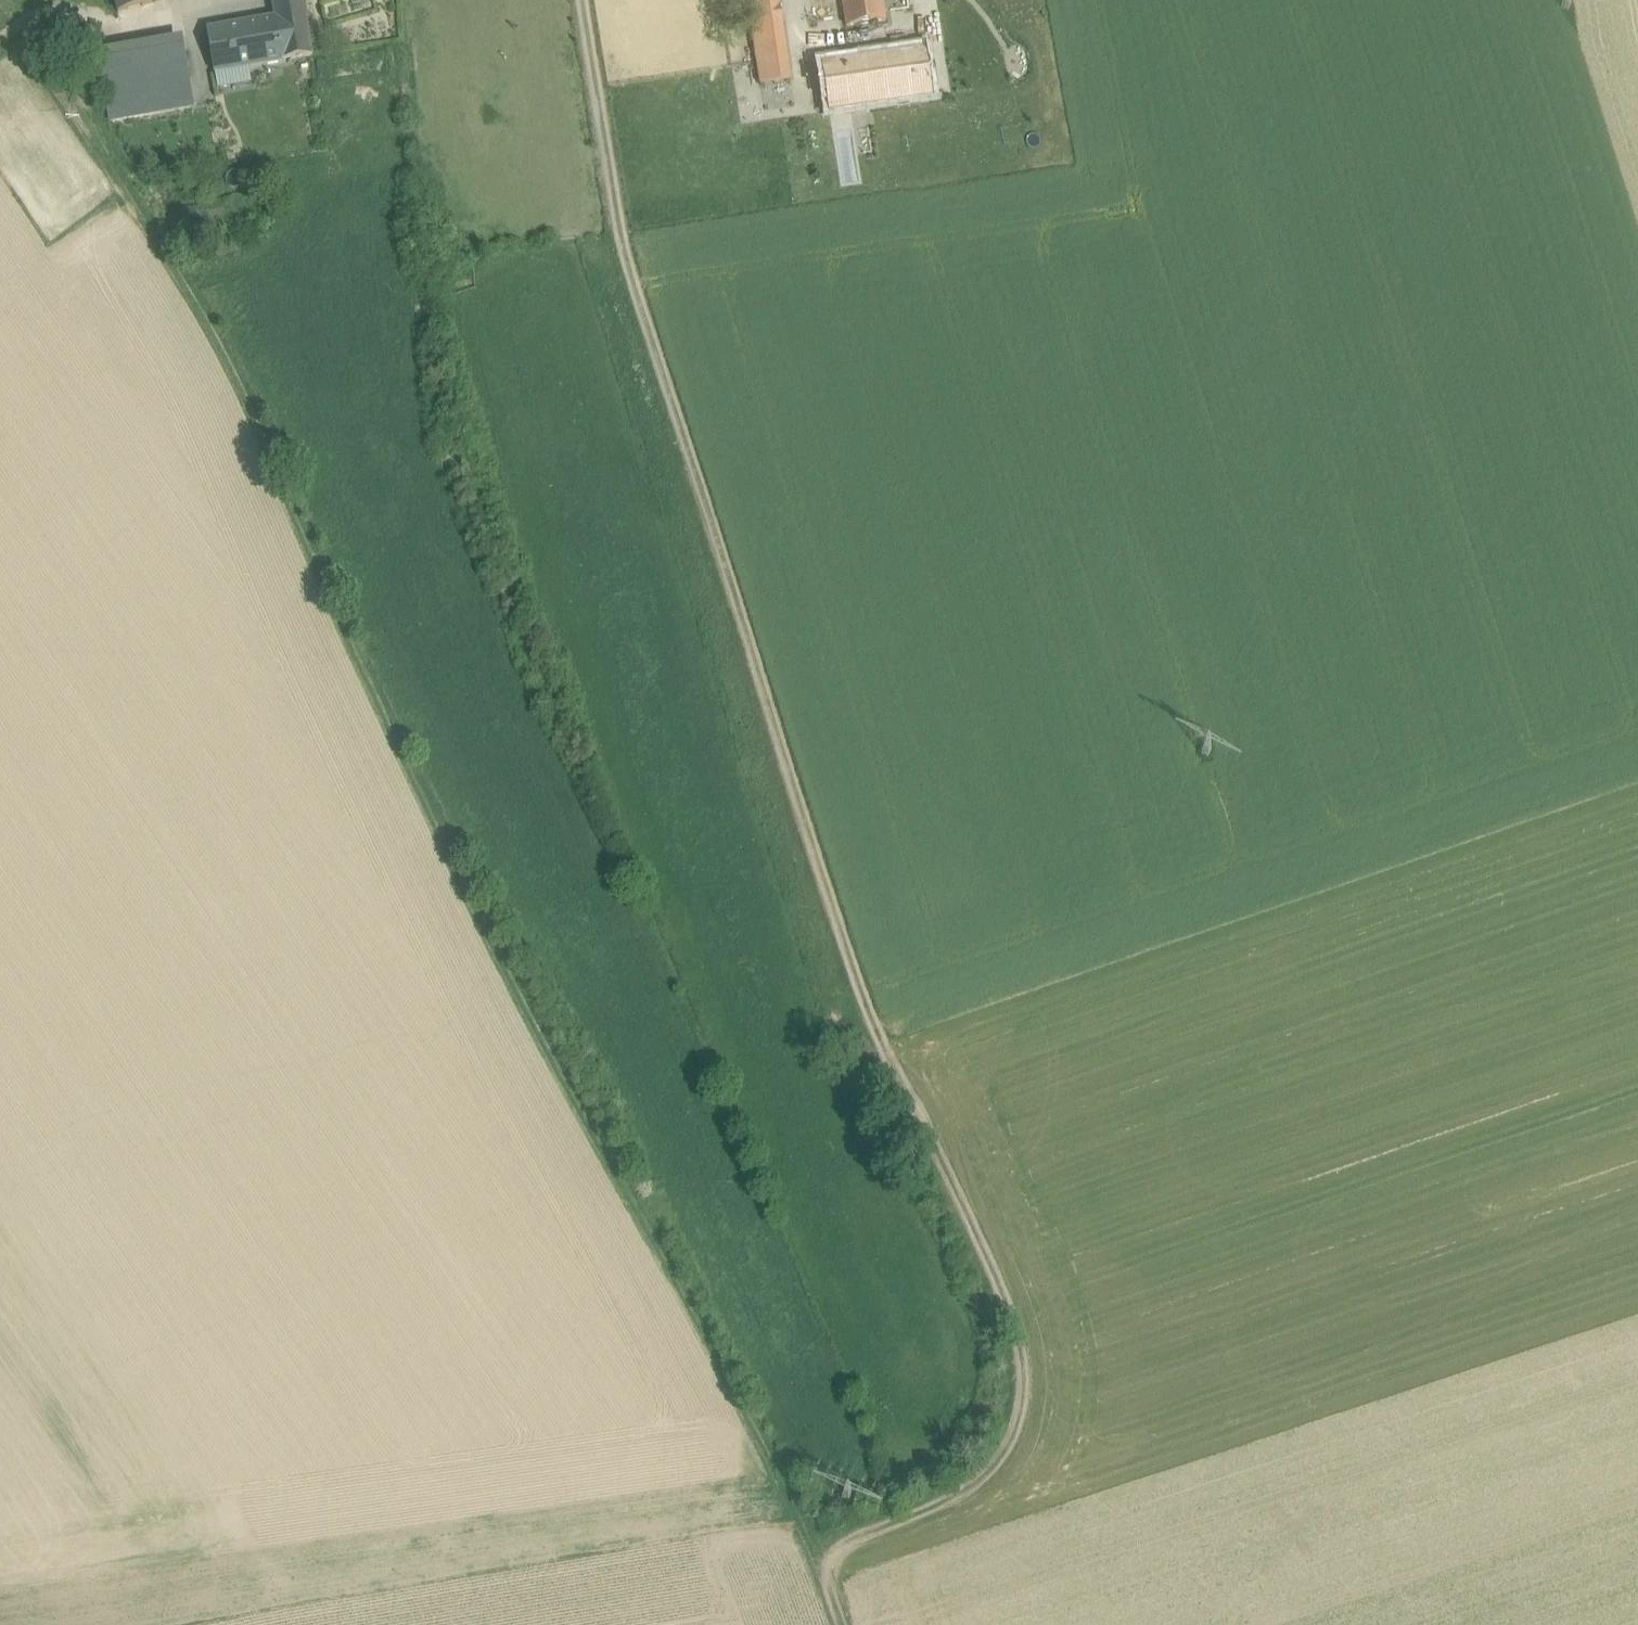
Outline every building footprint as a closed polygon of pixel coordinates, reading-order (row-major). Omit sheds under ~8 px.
[(118,11),(165,0),(115,0),(118,11)] [(276,18),(283,61),(313,55),(303,0),(272,0),(276,18)] [(735,2),(737,15),(750,13),(761,87),(791,83),(778,0),(751,0),(735,2)] [(847,29),(886,23),(883,0),(843,0),(847,29)] [(276,18),(208,30),(216,73),(283,61),(276,18)] [(185,48),(99,62),(104,94),(190,81),(185,48)] [(926,50),(822,66),(829,113),(933,97),(926,50)] [(945,72),(931,75),(934,97),(948,95),(945,72)]
